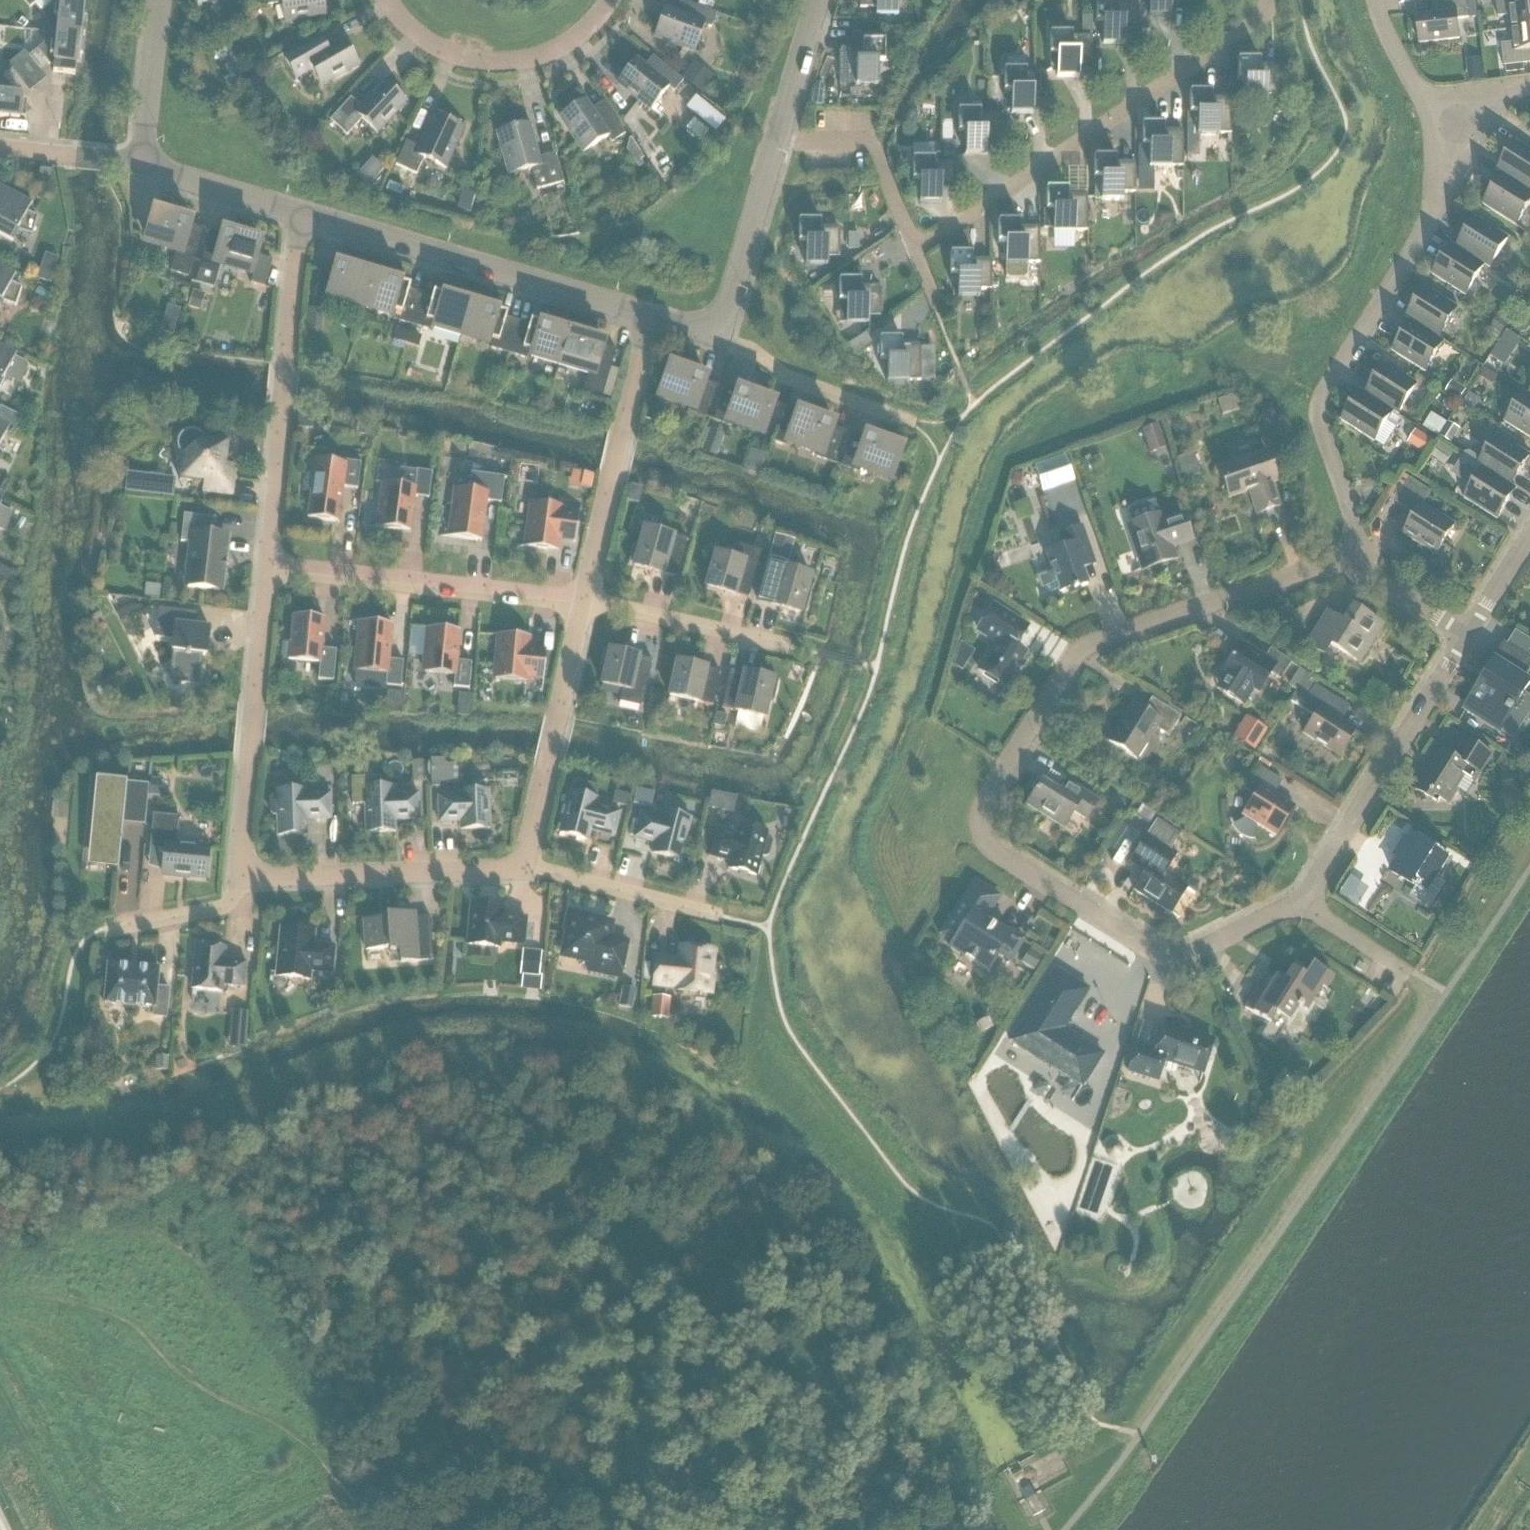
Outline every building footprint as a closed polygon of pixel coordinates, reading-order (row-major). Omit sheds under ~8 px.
[(29,9),(40,0),(22,0),(29,9)] [(84,37),(86,19),(81,18),(83,0),(60,0),(60,2),(55,1),(40,13),(44,17),(42,32),(84,37)] [(267,7),(281,4),(285,22),(324,14),(322,0),(266,0),(267,7)] [(716,14),(680,0),(675,14),(664,10),(654,38),(694,53),(704,26),(711,29),(716,14)] [(859,8),(875,8),(875,15),(897,15),(897,0),(859,0),(859,8)] [(1148,16),(1170,16),(1170,0),(1148,0),(1148,16)] [(1438,0),(1440,13),(1416,16),(1420,44),(1459,39),(1457,20),(1469,18),(1466,0),(1442,0),(1438,0)] [(1469,18),(1475,18),(1474,0),(1466,0),(1469,18)] [(1529,27),(1529,4),(1524,5),(1523,0),(1496,0),(1498,17),(1510,16),(1511,30),(1529,27)] [(1117,4),(1117,1),(1095,1),(1095,22),(1102,22),(1102,45),(1124,44),(1124,27),(1136,27),(1136,28),(1137,28),(1137,4),(1131,4),(1117,4)] [(1081,37),(1091,37),(1092,16),(1081,16),(1081,37)] [(1511,30),(1513,43),(1501,45),(1504,66),(1505,66),(1523,64),(1529,63),(1529,60),(1529,51),(1529,27),(1511,30)] [(82,55),(84,37),(42,32),(42,33),(44,33),(42,45),(36,50),(48,65),(53,66),(52,73),(74,75),(77,54),(82,55)] [(1091,37),(1081,37),(1071,37),(1071,34),(1049,34),(1049,55),(1050,71),(1051,71),(1051,73),(1056,73),(1056,77),(1079,77),(1078,60),(1090,60),(1090,61),(1092,61),(1091,37)] [(327,48),(321,38),(284,59),(295,79),(311,70),(322,88),(358,67),(343,40),(327,48)] [(227,59),(225,55),(227,54),(221,42),(210,47),(216,59),(217,58),(220,63),(227,59)] [(884,63),(884,42),(862,42),(862,52),(840,52),(840,51),(839,51),(839,78),(855,78),(855,85),(877,85),(877,63),(884,63)] [(15,59),(25,71),(33,64),(24,52),(15,59)] [(670,72),(652,57),(644,68),(635,61),(617,84),(650,111),(668,88),(673,93),(682,82),(676,77),(670,72)] [(16,77),(25,71),(15,59),(7,66),(16,77)] [(1003,70),(1004,92),(1011,92),(1011,114),(1033,114),(1033,97),(1044,97),(1046,97),(1046,73),(1025,73),(1025,70),(1025,59),(1006,59),(1006,70),(1003,70)] [(235,79),(242,75),(234,60),(226,64),(235,79)] [(677,60),(670,72),(676,77),(683,64),(677,60)] [(1259,70),(1259,60),(1237,60),(1237,82),(1244,82),(1244,104),(1266,104),(1266,96),(1278,96),(1278,69),(1277,69),(1277,70),(1259,70)] [(1523,64),(1505,66),(1506,73),(1524,71),(1523,64)] [(688,71),(682,79),(700,94),(706,85),(688,71)] [(3,77),(0,79),(0,118),(19,120),(19,117),(24,117),(26,102),(21,101),(21,98),(14,97),(15,92),(3,77)] [(377,135),(406,104),(383,82),(359,107),(350,99),(329,121),(346,136),(361,120),(377,135)] [(816,85),(810,107),(823,107),(823,85),(816,85)] [(1211,102),(1211,92),(1189,92),(1189,114),(1189,135),(1196,135),(1196,136),(1198,136),(1218,136),(1218,129),(1231,129),(1230,101),(1229,101),(1229,102),(1211,102)] [(590,111),(584,101),(559,118),(583,153),(607,138),(611,144),(625,135),(603,102),(590,111)] [(988,102),(988,114),(996,114),(996,102),(988,102)] [(724,121),(704,105),(695,115),(715,132),(724,121)] [(980,114),(980,111),(958,111),(958,133),(965,133),(965,155),(987,155),(987,138),(998,138),(1000,138),(1000,114),(996,114),(988,114),(980,114)] [(637,113),(626,119),(641,146),(652,140),(637,113)] [(460,125),(438,114),(436,117),(432,115),(417,147),(406,142),(395,166),(416,175),(423,159),(445,169),(464,130),(459,128),(460,125)] [(1186,114),(1186,141),(1198,141),(1198,136),(1196,136),(1196,135),(1189,135),(1189,114),(1186,114)] [(525,126),(524,123),(500,129),(500,132),(496,134),(507,176),(531,169),(537,191),(562,184),(554,154),(539,159),(529,125),(525,126)] [(1163,134),(1163,125),(1141,125),(1141,146),(1148,146),(1149,168),(1171,168),(1171,161),(1183,161),(1183,133),(1181,133),(1181,134),(1163,134)] [(638,168),(643,165),(640,160),(643,158),(631,138),(628,140),(626,150),(638,168)] [(1529,192),(1529,149),(1516,141),(1497,172),(1529,192)] [(944,157),(954,157),(954,142),(944,142),(944,157)] [(646,155),(657,172),(667,165),(656,149),(646,155)] [(1116,167),(1115,157),(1093,157),(1094,199),(1101,199),(1101,201),(1123,201),(1123,193),(1135,193),(1135,166),(1133,166),(1133,167),(1116,167)] [(934,162),(934,159),(912,159),(912,180),(919,180),(919,203),(941,203),(941,185),(953,185),(953,186),(954,186),(954,162),(934,162)] [(50,183),(51,171),(39,170),(38,182),(50,183)] [(1140,170),(1140,188),(1149,188),(1149,170),(1140,170)] [(1529,203),(1529,192),(1497,172),(1502,175),(1483,206),(1516,226),(1529,203)] [(37,218),(27,213),(32,204),(0,187),(0,236),(12,242),(13,241),(12,241),(17,231),(31,236),(37,218)] [(1068,199),(1068,189),(1046,189),(1046,211),(1053,211),(1053,229),(1053,233),(1075,233),(1075,226),(1087,226),(1087,198),(1085,198),(1085,199),(1068,199)] [(171,216),(154,211),(149,227),(146,239),(176,248),(169,272),(188,278),(202,229),(190,226),(191,222),(182,220),(183,216),(172,212),(171,216)] [(1043,211),(1043,229),(1053,229),(1053,211),(1046,211),(1043,211)] [(1452,245),(1489,268),(1508,238),(1476,217),(1457,247),(1452,244),(1452,245)] [(820,231),(820,221),(798,221),(798,243),(805,243),(805,265),(827,265),(827,258),(839,258),(839,230),(838,230),(838,231),(820,231)] [(998,222),(998,243),(1005,243),(1005,265),(1005,278),(1026,278),(1026,265),(1027,265),(1027,264),(1039,264),(1039,258),(1039,230),(1038,230),(1038,231),(1020,231),(1020,222),(998,222)] [(210,232),(195,283),(213,288),(221,261),(254,271),(250,284),(264,288),(272,261),(256,256),(260,243),(244,238),(245,234),(233,230),(232,234),(223,232),(222,235),(210,232)] [(857,235),(848,235),(848,250),(858,249),(857,235)] [(1489,269),(1489,268),(1452,245),(1432,275),(1465,296),(1484,266),(1489,269)] [(972,264),(972,254),(950,254),(950,275),(957,275),(957,298),(979,298),(979,290),(991,290),(991,288),(991,281),(991,263),(990,263),(972,264)] [(323,265),(313,297),(332,303),(334,294),(365,303),(373,275),(357,271),(358,267),(347,264),(345,267),(336,265),(335,268),(323,265)] [(1,302),(15,306),(21,289),(11,284),(16,274),(0,266),(0,304),(1,302)] [(40,270),(37,280),(50,285),(53,275),(40,270)] [(389,280),(373,275),(365,303),(395,312),(393,320),(411,326),(421,293),(409,290),(410,286),(400,283),(402,280),(390,276),(389,280)] [(1528,275),(1521,286),(1529,291),(1529,288),(1529,276),(1528,275)] [(860,290),(860,280),(838,280),(838,302),(845,302),(845,324),(867,324),(867,330),(880,322),(879,289),(878,289),(878,290),(860,290)] [(1406,318),(1444,342),(1444,341),(1439,338),(1458,307),(1425,287),(1406,318)] [(193,292),(188,307),(198,310),(202,294),(193,292)] [(421,293),(411,326),(429,331),(431,323),(462,332),(470,304),(454,299),(455,295),(443,292),(442,296),(433,293),(432,297),(421,293)] [(486,309),(470,304),(462,332),(492,341),(489,349),(508,354),(517,322),(506,318),(507,315),(497,312),(498,308),(487,305),(486,309)] [(1512,316),(1500,310),(1494,320),(1504,326),(1505,327),(1512,316)] [(1425,372),(1444,342),(1406,318),(1411,322),(1392,352),(1425,372)] [(1517,320),(1514,325),(1515,331),(1520,333),(1525,332),(1528,327),(1527,322),(1522,319),(1517,320)] [(529,325),(517,322),(508,354),(526,360),(528,351),(559,360),(567,332),(551,328),(552,324),(541,320),(539,324),(530,321),(529,325)] [(1498,338),(1504,326),(1494,320),(1487,331),(1498,338)] [(163,325),(160,334),(173,337),(176,329),(163,325)] [(396,330),(392,341),(405,345),(408,334),(396,330)] [(583,337),(567,332),(559,360),(589,369),(582,391),(602,397),(615,350),(603,347),(604,343),(594,340),(595,336),(584,333),(583,337)] [(1506,332),(1502,339),(1516,347),(1520,341),(1506,332)] [(408,334),(405,345),(417,349),(421,338),(408,334)] [(864,337),(846,348),(852,357),(870,345),(864,337)] [(901,349),(901,339),(879,339),(879,361),(886,361),(886,383),(908,383),(908,376),(920,375),(920,348),(919,348),(919,349),(901,349)] [(25,365),(14,359),(17,354),(0,345),(0,386),(5,377),(20,382),(25,365)] [(1361,391),(1398,415),(1417,384),(1384,362),(1366,393),(1361,390),(1361,391)] [(686,372),(669,366),(659,393),(690,404),(687,412),(705,418),(717,386),(705,382),(706,379),(697,376),(698,372),(687,368),(686,372)] [(1451,383),(1445,393),(1459,402),(1466,392),(1451,383)] [(724,389),(712,421),(731,427),(734,420),(764,430),(774,403),(757,397),(759,393),(747,389),(746,393),(737,390),(736,393),(724,389)] [(1398,415),(1361,391),(1342,422),(1374,442),(1393,412),(1398,415)] [(1524,392),(1505,423),(1529,439),(1529,396),(1524,392)] [(1468,394),(1462,404),(1472,410),(1478,400),(1468,394)] [(0,408),(0,422),(2,423),(8,412),(0,408)] [(791,426),(787,439),(817,449),(814,457),(832,464),(844,432),(832,428),(834,424),(824,421),(826,417),(815,413),(813,417),(797,411),(791,426)] [(1431,417),(1423,429),(1437,438),(1445,425),(1431,417)] [(645,421),(642,432),(651,435),(655,424),(645,421)] [(780,422),(773,443),(784,447),(787,439),(791,426),(780,422)] [(9,428),(0,423),(0,445),(9,428)] [(1149,455),(1166,448),(1157,424),(1140,430),(1149,455)] [(1449,424),(1440,439),(1448,444),(1457,429),(1449,424)] [(709,430),(701,453),(716,458),(724,435),(709,430)] [(1432,440),(1415,430),(1407,442),(1424,452),(1432,440)] [(230,494),(230,492),(233,467),(226,466),(229,442),(204,439),(200,434),(194,431),(188,431),(182,434),(178,439),(176,445),(178,452),(182,457),(179,481),(204,484),(203,491),(230,494)] [(840,467),(858,473),(861,465),(891,476),(901,449),(885,443),(886,439),(875,435),(874,439),(864,436),(863,439),(852,435),(840,467)] [(1511,485),(1529,456),(1529,455),(1497,435),(1478,465),(1511,485)] [(1439,445),(1433,455),(1446,463),(1452,453),(1439,445)] [(497,451),(495,462),(508,464),(509,452),(497,451)] [(1279,506),(1271,483),(1276,482),(1266,451),(1218,468),(1229,498),(1249,491),(1256,514),(1279,506)] [(752,454),(746,470),(758,474),(764,458),(752,454)] [(1511,485),(1478,465),(1464,455),(1455,468),(1472,487),(1464,499),(1497,520),(1516,489),(1511,485)] [(1043,492),(1073,482),(1065,456),(1034,466),(1043,492)] [(1192,456),(1177,461),(1184,481),(1199,476),(1192,456)] [(307,519),(338,523),(342,488),(357,490),(360,464),(315,458),(313,474),(304,473),(302,491),(310,492),(307,519)] [(428,499),(431,473),(416,471),(414,488),(384,484),(379,527),(367,526),(366,527),(409,532),(414,497),(428,499)] [(500,504),(504,477),(470,473),(468,490),(448,487),(446,505),(454,506),(450,537),(438,535),(438,536),(481,542),(486,502),(500,504)] [(583,474),(580,488),(590,490),(593,476),(583,474)] [(175,479),(151,476),(149,495),(173,498),(175,479)] [(1436,555),(1456,524),(1423,504),(1431,491),(1410,479),(1395,502),(1416,515),(1403,535),(1436,555)] [(575,543),(580,504),(579,503),(577,515),(561,513),(562,507),(531,503),(525,547),(514,546),(513,547),(557,552),(558,540),(575,543)] [(4,531),(10,514),(0,509),(0,530),(4,531)] [(224,573),(225,560),(222,560),(225,536),(213,534),(215,519),(183,515),(180,543),(192,544),(187,588),(219,591),(221,573),(224,573)] [(1190,539),(1182,516),(1162,523),(1160,516),(1133,525),(1136,536),(1132,537),(1143,569),(1174,559),(1170,546),(1190,539)] [(1042,590),(1038,591),(1040,597),(1059,591),(1060,593),(1073,588),(1074,590),(1087,585),(1082,569),(1095,565),(1082,526),(1060,534),(1064,547),(1046,553),(1053,575),(1038,580),(1042,590)] [(675,578),(686,540),(644,528),(639,546),(634,544),(628,564),(633,566),(633,567),(653,573),(653,572),(675,578)] [(774,536),(768,558),(787,564),(794,542),(774,536)] [(748,599),(761,553),(740,547),(737,560),(715,553),(705,588),(725,594),(725,592),(748,599)] [(805,615),(811,595),(805,593),(810,576),(768,563),(757,601),(780,608),(779,609),(799,615),(800,613),(805,615)] [(1447,574),(1429,563),(1423,572),(1421,574),(1439,585),(1441,583),(1447,574)] [(145,585),(143,597),(158,599),(160,587),(145,585)] [(979,592),(972,603),(983,609),(990,598),(979,592)] [(974,632),(995,645),(979,670),(1003,686),(1024,653),(1014,647),(1025,627),(1004,614),(1006,610),(993,602),(974,632)] [(139,638),(128,619),(150,608),(131,605),(116,613),(127,636),(139,638)] [(1343,623),(1327,613),(1306,645),(1323,655),(1330,644),(1358,662),(1381,625),(1352,607),(1343,623)] [(206,658),(209,629),(194,627),(196,614),(158,609),(154,638),(173,640),(171,654),(173,655),(170,681),(198,684),(201,658),(206,658)] [(321,649),(324,619),(294,616),(291,643),(282,642),(281,660),(319,664),(317,680),(333,682),(336,651),(321,649)] [(348,622),(360,623),(354,689),(384,691),(384,687),(400,688),(403,662),(388,661),(392,625),(348,621),(348,622)] [(468,689),(471,663),(456,662),(459,631),(416,627),(416,628),(428,630),(424,673),(454,676),(452,688),(468,689)] [(542,690),(545,652),(529,650),(530,638),(487,634),(487,635),(498,636),(494,680),(525,683),(526,677),(542,678),(541,690),(542,690)] [(1465,709),(1500,731),(1510,737),(1529,705),(1529,699),(1523,695),(1529,686),(1529,658),(1508,644),(1504,642),(1504,643),(1505,644),(1486,674),(1489,676),(1485,683),(1482,681),(1465,709)] [(959,643),(955,655),(967,663),(974,653),(959,643)] [(1228,672),(1217,689),(1243,705),(1253,688),(1259,691),(1270,673),(1280,680),(1291,662),(1270,649),(1264,659),(1239,644),(1223,669),(1228,672)] [(629,655),(609,650),(609,652),(603,650),(599,671),(604,672),(601,685),(622,690),(619,703),(638,707),(638,708),(641,708),(652,661),(629,656),(629,655)] [(712,706),(719,673),(697,668),(697,666),(677,662),(669,697),(712,706)] [(752,676),(730,671),(721,709),(764,719),(768,701),(773,702),(778,682),(773,681),(773,679),(753,675),(752,676)] [(1306,672),(1288,701),(1300,708),(1314,685),(1318,680),(1306,672)] [(1341,702),(1314,685),(1300,708),(1314,716),(1303,733),(1339,756),(1355,730),(1332,715),(1341,702)] [(386,692),(385,713),(401,715),(403,693),(386,692)] [(458,694),(457,706),(469,707),(470,696),(458,694)] [(1181,717),(1158,702),(1151,714),(1132,703),(1108,741),(1136,758),(1158,723),(1172,731),(1181,717)] [(727,715),(717,713),(715,724),(724,726),(727,715)] [(1256,725),(1243,745),(1254,751),(1267,731),(1256,725)] [(1475,782),(1492,755),(1472,742),(1460,761),(1442,750),(1428,772),(1425,770),(1413,788),(1438,803),(1441,799),(1449,805),(1458,791),(1456,789),(1465,776),(1475,782)] [(1506,759),(1499,769),(1506,774),(1513,763),(1506,759)] [(446,761),(431,761),(431,785),(454,784),(454,766),(446,766),(446,761)] [(421,763),(412,764),(413,783),(422,783),(421,763)] [(1274,836),(1294,805),(1274,793),(1282,781),(1259,767),(1244,790),(1254,796),(1242,816),(1245,818),(1231,826),(1254,841),(1256,825),(1274,836)] [(351,779),(352,805),(364,805),(365,833),(395,832),(395,821),(419,820),(418,794),(380,796),(379,786),(379,778),(351,779)] [(118,869),(126,783),(95,780),(95,781),(98,781),(102,849),(118,851),(117,869),(118,869)] [(151,780),(149,796),(159,797),(161,781),(151,780)] [(1098,800),(1065,780),(1059,791),(1041,781),(1027,805),(1064,828),(1074,812),(1086,819),(1098,800)] [(148,785),(139,784),(137,802),(147,802),(148,785)] [(306,795),(305,791),(276,791),(276,796),(272,796),(270,799),(270,814),(273,816),(276,816),(277,836),(307,835),(306,820),(330,820),(330,794),(306,795)] [(615,791),(612,803),(627,807),(630,795),(615,791)] [(713,791),(709,808),(721,810),(724,793),(713,791)] [(490,829),(488,792),(458,792),(458,797),(438,797),(439,823),(459,823),(460,830),(490,829)] [(614,837),(620,813),(597,807),(598,800),(569,793),(559,834),(588,841),(590,832),(614,837)] [(691,820),(662,812),(660,819),(640,814),(640,815),(634,814),(628,836),(634,838),(634,839),(654,844),(651,854),(680,861),(691,820)] [(205,878),(208,849),(177,846),(179,818),(153,815),(150,847),(165,848),(162,874),(205,878)] [(1171,915),(1181,898),(1187,889),(1164,875),(1177,854),(1171,850),(1179,836),(1156,821),(1130,863),(1142,871),(1134,882),(1137,885),(1133,891),(1171,915)] [(766,838),(767,833),(739,825),(736,837),(712,831),(706,856),(729,862),(727,869),(756,877),(761,857),(765,858),(768,856),(772,842),(770,838),(766,838)] [(1450,858),(1414,836),(1410,842),(1405,839),(1399,850),(1403,853),(1392,871),(1427,894),(1450,858)] [(1352,879),(1346,893),(1363,900),(1369,887),(1352,879)] [(997,929),(979,918),(994,894),(973,881),(939,936),(952,944),(949,949),(988,973),(999,955),(1010,962),(1024,941),(999,925),(997,929)] [(507,921),(500,921),(502,907),(472,904),(468,945),(498,948),(498,943),(523,945),(525,919),(507,917),(507,921)] [(619,977),(626,943),(607,939),(610,924),(585,919),(586,917),(569,913),(565,930),(568,931),(563,955),(590,961),(588,970),(619,977)] [(414,919),(414,915),(386,917),(387,920),(363,922),(365,951),(389,949),(389,953),(399,952),(400,963),(433,961),(430,918),(414,919)] [(331,973),(334,947),(312,945),(313,933),(281,930),(276,977),(309,980),(310,971),(331,973)] [(243,987),(245,963),(223,961),(225,949),(196,946),(192,989),(220,992),(221,985),(243,987)] [(710,978),(712,951),(680,948),(679,961),(656,959),(653,985),(676,987),(676,991),(708,994),(708,992),(711,993),(712,978),(710,978)] [(1031,950),(1023,964),(1033,970),(1041,956),(1031,950)] [(522,951),(519,976),(522,976),(538,978),(541,953),(522,951)] [(446,960),(444,974),(452,975),(453,961),(446,960)] [(166,1018),(169,989),(157,988),(158,969),(107,964),(104,1004),(154,1009),(153,1017),(166,1018)] [(1333,978),(1312,965),(1307,973),(1294,965),(1284,982),(1276,977),(1265,995),(1256,990),(1244,1009),(1268,1024),(1261,1037),(1271,1043),(1294,1006),(1300,1010),(1306,1014),(1311,1004),(1323,1012),(1334,996),(1325,991),(1333,978)] [(1082,1088),(1102,1055),(1063,1030),(1088,990),(1055,970),(1009,1042),(1082,1088)] [(622,990),(618,1008),(632,1011),(636,993),(622,990)] [(652,998),(650,1020),(664,1021),(665,1010),(668,1011),(669,1000),(652,998)] [(232,1011),(231,1034),(246,1036),(248,1013),(232,1011)] [(1203,1072),(1213,1042),(1163,1026),(1155,1051),(1136,1045),(1128,1072),(1158,1082),(1164,1060),(1203,1072)] [(156,1057),(155,1070),(167,1070),(168,1057),(156,1057)] [(1123,1107),(1126,1099),(1115,1096),(1112,1103),(1123,1107)] [(1108,1158),(1114,1160),(1120,1157),(1122,1150),(1119,1144),(1112,1142),(1106,1145),(1104,1152),(1108,1158)] [(1024,1502),(1032,1517),(1044,1511),(1036,1496),(1024,1502)]
